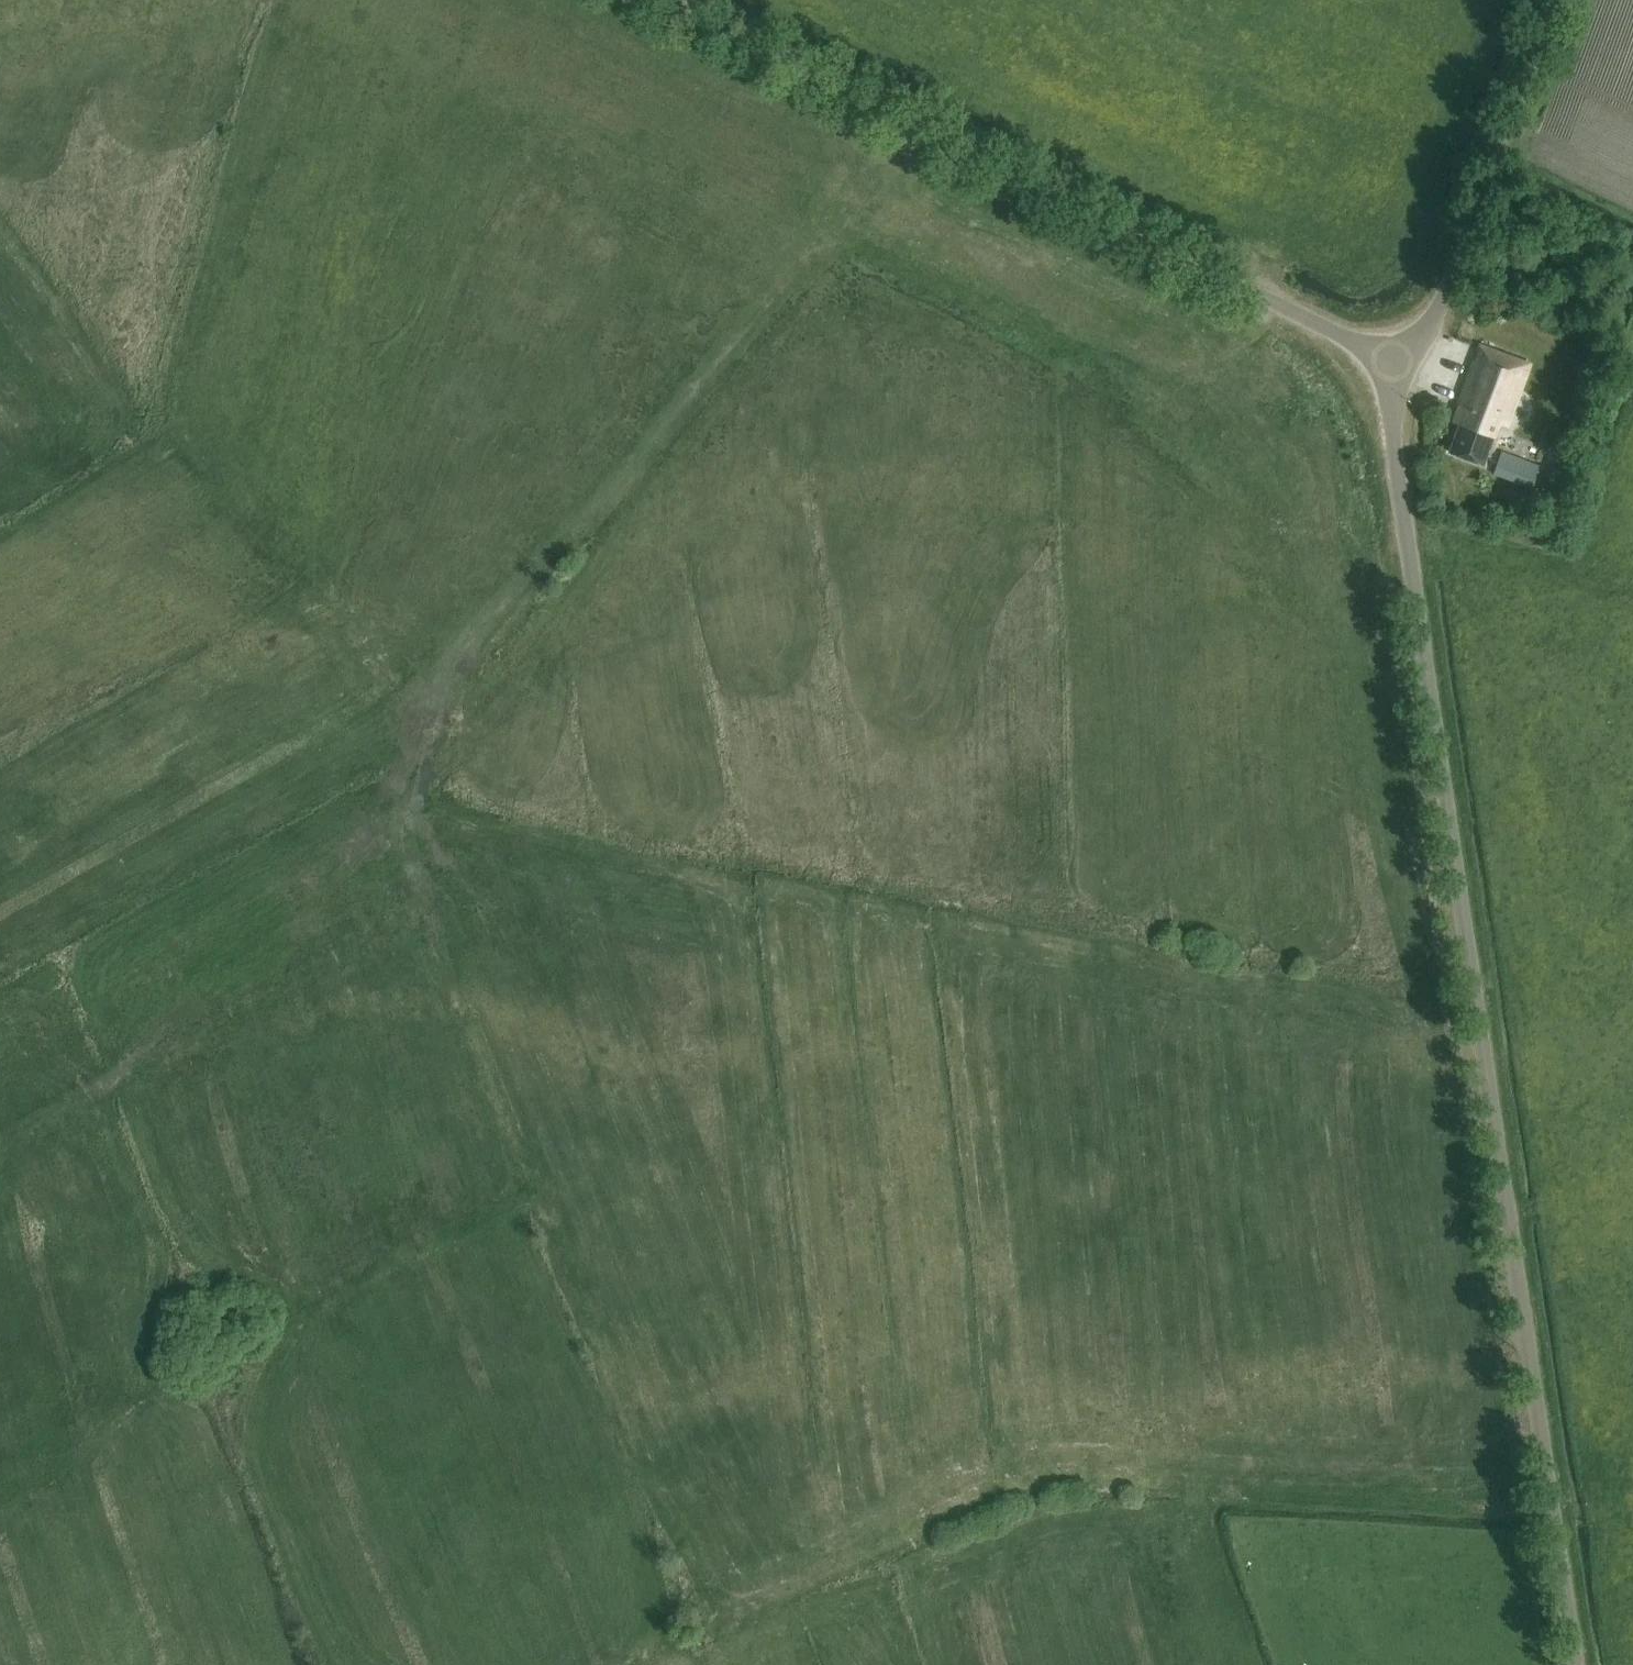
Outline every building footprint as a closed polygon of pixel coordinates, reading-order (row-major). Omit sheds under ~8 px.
[(1483,463),(1499,421),(1506,424),(1529,363),(1481,346),(1459,405),(1462,405),(1456,421),(1461,423),(1451,451),(1483,463)] [(1532,487),(1539,465),(1503,451),(1494,473),(1532,487)]
